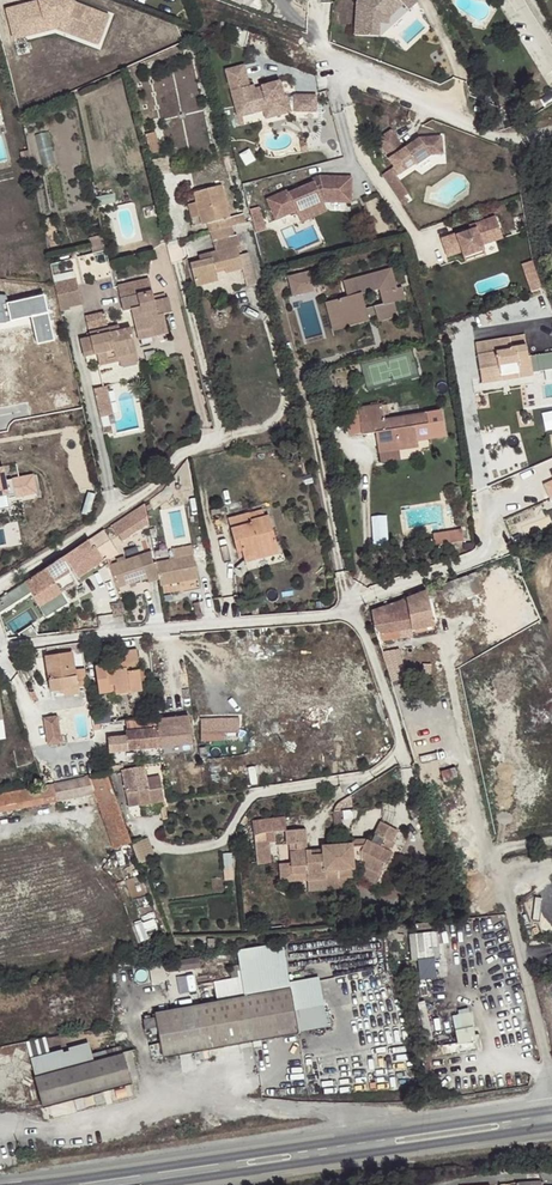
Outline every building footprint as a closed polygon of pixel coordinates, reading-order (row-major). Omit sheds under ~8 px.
[(16,7),(23,36),(55,28),(55,17),(91,31),(98,12),(65,0),(51,0),(52,4),(46,5),(45,0),(43,0),(16,7)] [(359,0),(358,35),(382,37),(383,15),(401,1),(410,12),(418,5),(414,0),(360,0),(359,0)] [(13,39),(23,36),(16,7),(6,9),(13,39)] [(97,44),(108,16),(98,12),(91,31),(55,17),(55,28),(97,44)] [(243,65),(225,70),(236,113),(259,107),(258,103),(265,102),(269,117),(291,112),(286,95),(283,96),(279,82),(261,86),(262,87),(263,92),(255,94),(254,89),(253,85),(249,86),(243,65)] [(297,111),(321,111),(321,93),(296,93),(297,111)] [(259,107),(236,113),(238,117),(263,111),(265,119),(269,117),(265,102),(258,103),(259,107)] [(406,152),(393,133),(378,142),(391,161),(390,162),(395,170),(400,177),(401,177),(416,167),(417,168),(433,158),(445,158),(444,140),(422,141),(406,152)] [(400,177),(395,170),(383,177),(400,202),(405,199),(412,195),(401,177),(400,177)] [(325,203),(350,204),(351,178),(327,178),(327,182),(322,182),(322,178),(318,178),(312,181),(313,183),(288,195),(286,193),(266,202),(276,223),(296,213),(297,216),(323,204),(325,203)] [(217,254),(211,256),(212,262),(201,265),(191,267),(197,289),(219,284),(217,274),(225,272),(226,276),(243,272),(248,288),(257,286),(249,255),(240,257),(239,250),(242,250),(239,237),(235,239),(225,197),(197,205),(205,237),(211,236),(213,245),(215,244),(217,254)] [(404,209),(409,205),(405,199),(400,202),(404,209)] [(323,204),(297,216),(301,224),(327,212),(323,204)] [(253,209),(259,231),(269,229),(263,206),(253,209)] [(503,243),(496,220),(475,227),(476,232),(471,234),(456,239),(456,237),(441,242),(447,260),(462,255),(463,260),(483,254),(482,250),(503,243)] [(212,262),(211,256),(199,259),(201,265),(212,262)] [(533,293),(543,289),(535,264),(534,261),(524,264),(533,293)] [(344,317),(347,328),(368,323),(367,319),(375,317),(376,321),(377,323),(397,318),(394,305),(406,301),(403,289),(397,290),(391,271),(347,282),(349,297),(331,302),(335,319),(344,317)] [(315,272),(293,275),(296,295),(318,291),(315,272)] [(153,329),(155,335),(169,332),(165,314),(173,312),(170,297),(167,298),(155,301),(154,294),(150,278),(117,286),(124,312),(132,310),(137,332),(153,329)] [(67,286),(55,289),(57,295),(66,293),(68,293),(67,286)] [(79,290),(68,293),(66,293),(70,308),(82,305),(79,290)] [(155,301),(167,298),(165,291),(154,294),(155,301)] [(57,295),(61,312),(70,310),(70,308),(66,293),(57,295)] [(0,295),(0,312),(5,312),(6,323),(31,318),(38,345),(55,343),(44,296),(9,304),(7,295),(0,295)] [(119,357),(138,353),(133,329),(121,331),(120,326),(109,328),(106,311),(87,315),(91,337),(80,339),(85,357),(97,354),(100,365),(119,361),(119,357)] [(139,339),(155,335),(153,329),(137,332),(139,339)] [(512,348),(527,346),(525,337),(511,339),(512,348)] [(528,357),(527,346),(512,348),(511,339),(477,344),(482,384),(503,381),(502,376),(519,374),(520,378),(533,376),(531,357),(528,357)] [(543,369),(551,368),(551,352),(540,354),(543,369)] [(140,361),(138,353),(119,357),(119,361),(121,365),(140,361)] [(503,389),(503,381),(482,384),(484,392),(503,389)] [(94,394),(108,391),(106,385),(93,388),(94,394)] [(104,411),(105,416),(113,414),(108,391),(94,394),(98,412),(104,411)] [(412,428),(425,425),(421,400),(384,405),(382,391),(358,395),(362,422),(376,419),(379,440),(399,436),(399,434),(413,431),(412,428)] [(427,436),(425,425),(412,428),(413,431),(399,434),(399,436),(379,440),(380,448),(415,443),(414,438),(427,436)] [(6,490),(8,500),(38,495),(34,474),(5,480),(4,474),(0,475),(0,491),(6,490)] [(124,540),(155,523),(145,505),(114,522),(124,540)] [(255,553),(278,546),(270,517),(266,518),(264,511),(230,520),(236,543),(240,542),(243,553),(245,560),(257,558),(255,553)] [(468,528),(437,531),(438,545),(469,542),(468,528)] [(88,542),(90,547),(103,543),(100,535),(88,542)] [(25,584),(31,593),(40,608),(61,594),(67,591),(77,585),(71,573),(94,558),(92,550),(90,547),(88,542),(25,584)] [(98,565),(109,560),(103,543),(90,547),(92,550),(94,558),(97,565),(98,564),(98,565)] [(280,554),(278,546),(255,553),(257,558),(257,561),(280,554)] [(151,551),(109,565),(116,587),(147,578),(149,585),(160,580),(156,563),(154,563),(151,551)] [(194,555),(156,563),(160,580),(161,587),(183,582),(198,579),(194,555)] [(483,592),(476,574),(472,574),(426,592),(420,593),(409,597),(413,630),(434,626),(428,599),(442,596),(451,604),(483,592)] [(0,599),(4,605),(19,595),(19,594),(6,595),(0,599)] [(61,594),(40,608),(42,612),(64,598),(61,594)] [(413,630),(409,597),(371,611),(374,629),(380,633),(383,642),(414,636),(413,630)] [(125,614),(121,604),(112,605),(113,616),(125,614)] [(125,664),(135,663),(138,662),(137,650),(115,653),(117,665),(95,667),(99,695),(110,693),(108,686),(115,685),(115,693),(129,690),(130,693),(142,691),(139,671),(137,671),(128,672),(125,664)] [(78,688),(88,687),(85,669),(75,670),(72,654),(45,658),(51,692),(59,691),(78,688)] [(389,675),(399,674),(395,659),(385,662),(389,675)] [(137,671),(135,663),(125,664),(128,672),(137,671)] [(78,688),(59,691),(60,695),(64,695),(64,698),(79,695),(78,688)] [(113,721),(113,713),(96,714),(96,722),(113,721)] [(49,744),(66,743),(63,715),(47,716),(49,744)] [(158,721),(157,715),(126,720),(127,731),(126,731),(127,737),(108,738),(109,754),(128,752),(128,751),(159,747),(158,721)] [(188,718),(158,721),(159,747),(191,743),(188,718)] [(239,732),(239,724),(222,723),(202,723),(201,743),(218,744),(218,734),(218,731),(239,732)] [(122,772),(127,807),(164,800),(159,775),(146,777),(145,768),(122,772)] [(106,774),(54,784),(58,801),(94,794),(114,849),(131,843),(106,774)] [(0,794),(0,812),(58,801),(54,784),(0,794)] [(314,854),(313,847),(309,847),(307,826),(287,827),(289,843),(297,843),(298,851),(293,851),(294,862),(295,872),(309,871),(310,880),(330,878),(329,870),(341,869),(356,868),(356,862),(363,862),(363,864),(384,875),(393,854),(394,851),(382,847),(385,839),(395,842),(400,831),(382,822),(372,842),(368,839),(363,849),(354,850),(354,844),(353,841),(324,844),(324,846),(324,853),(314,854)] [(353,839),(353,841),(354,844),(354,850),(363,849),(368,839),(368,837),(353,839)] [(397,843),(395,842),(385,839),(382,847),(394,851),(397,843)] [(295,872),(294,862),(282,862),(284,882),(310,880),(309,871),(295,872)] [(379,885),(384,875),(363,864),(358,875),(379,885)] [(341,874),(341,877),(357,876),(357,873),(356,868),(341,869),(341,874)] [(330,878),(310,880),(311,891),(342,889),(341,877),(341,874),(341,869),(329,870),(330,878)] [(413,932),(415,959),(422,959),(424,978),(444,976),(441,930),(413,932)] [(237,950),(206,955),(208,966),(239,960),(237,950)] [(164,1057),(296,1034),(288,988),(156,1013),(164,1057)] [(434,1060),(478,1048),(469,1013),(451,1018),(458,1044),(441,1049),(441,1048),(431,1050),(434,1060)] [(34,1056),(53,1050),(49,1035),(29,1041),(34,1056)] [(36,1078),(94,1062),(92,1054),(89,1042),(30,1058),(36,1078)] [(94,1062),(123,1054),(121,1046),(92,1054),(94,1062)] [(367,1080),(350,1082),(351,1090),(368,1089),(367,1080)]
